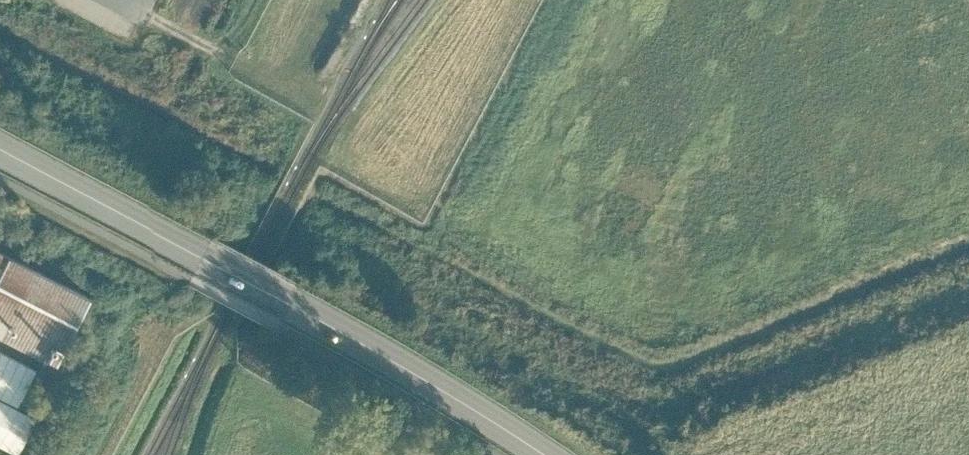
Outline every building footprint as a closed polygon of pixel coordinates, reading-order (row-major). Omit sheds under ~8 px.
[(95,291),(0,242),(0,306),(69,342),(95,291)] [(20,451),(38,414),(19,405),(38,365),(0,347),(0,441),(20,451)]
